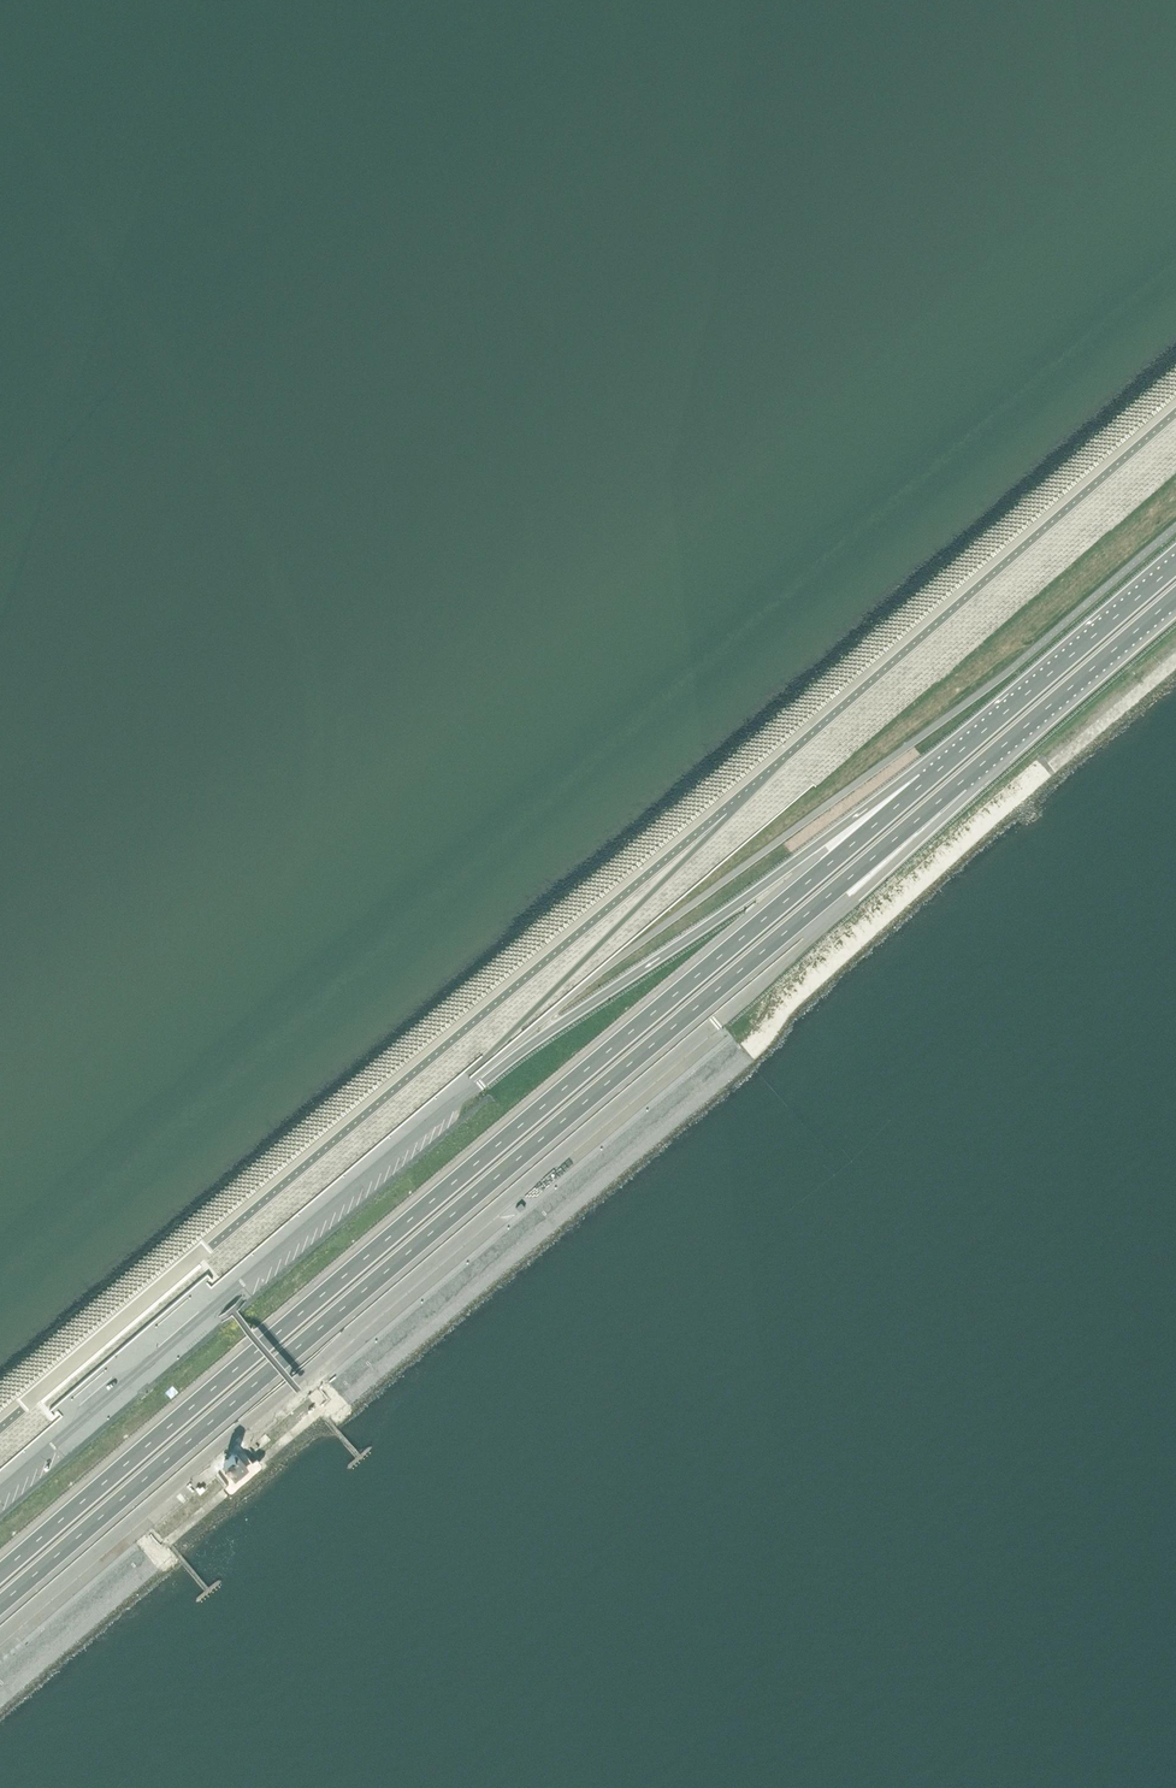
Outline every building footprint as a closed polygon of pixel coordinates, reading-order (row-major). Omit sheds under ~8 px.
[(433,1287),(449,1275),(445,1269),(428,1281),(433,1287)] [(253,1452),(270,1438),(266,1433),(248,1448),(253,1452)]
